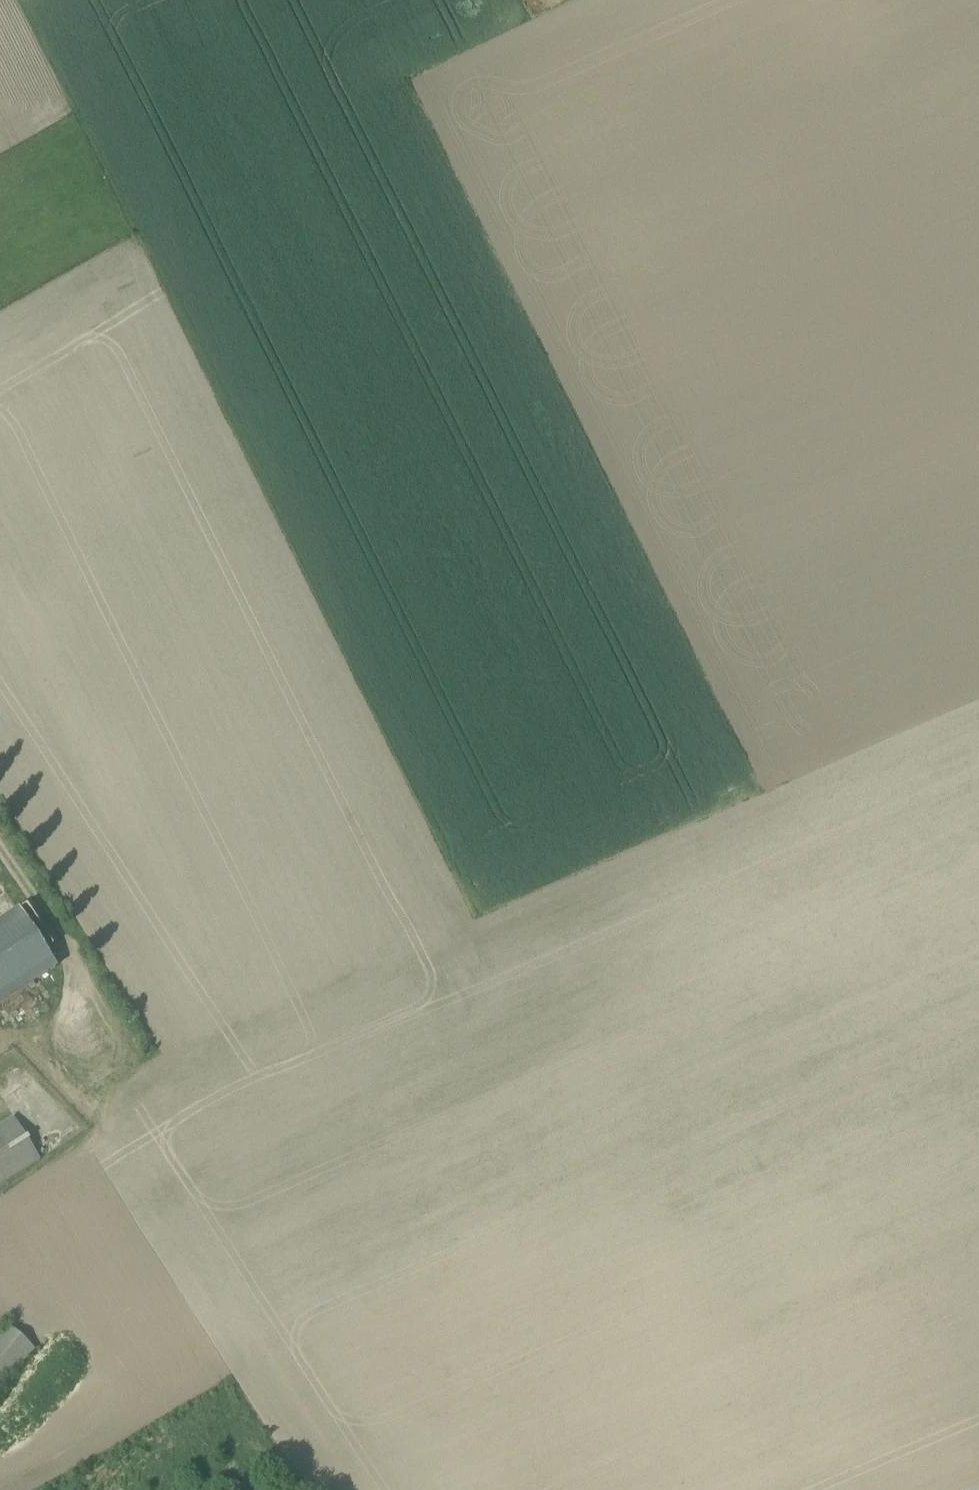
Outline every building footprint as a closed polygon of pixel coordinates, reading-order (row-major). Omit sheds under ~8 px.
[(56,968),(45,950),(52,945),(26,905),(18,910),(18,909),(0,920),(0,1004),(56,968)] [(39,1159),(13,1118),(0,1127),(0,1183),(39,1159)] [(34,1348),(9,1325),(0,1335),(0,1385),(34,1348)]
